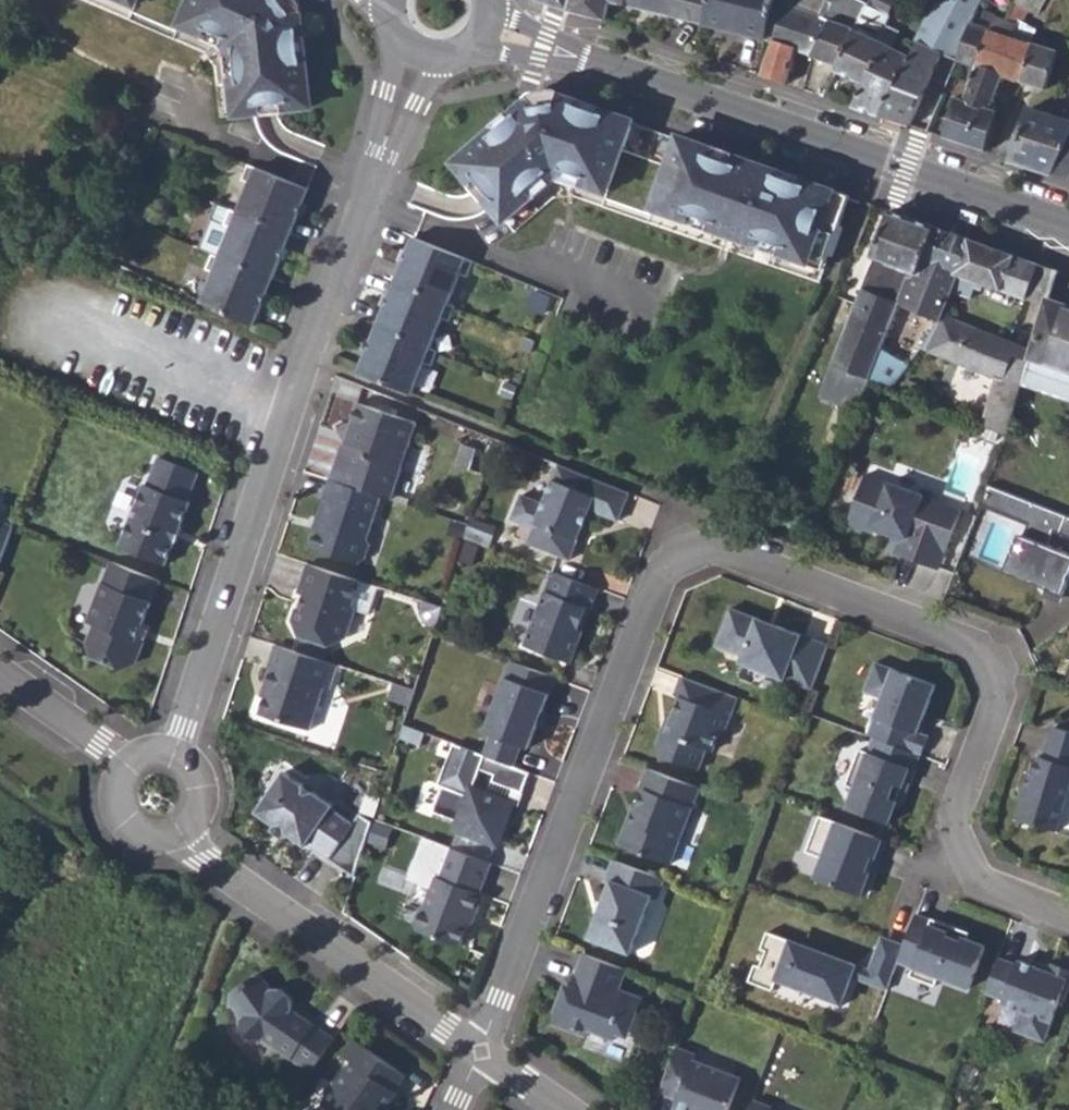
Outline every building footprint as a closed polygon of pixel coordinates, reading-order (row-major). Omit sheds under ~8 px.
[(311,106),(300,12),(295,12),(287,0),(189,0),(182,17),(222,35),(235,52),(242,114),(311,106)] [(295,12),(300,12),(299,3),(297,0),(287,0),(295,12)] [(610,0),(541,0),(605,20),(610,0)] [(670,0),(611,0),(667,13),(670,0)] [(709,0),(670,0),(667,13),(704,22),(709,0)] [(767,37),(776,0),(709,0),(704,22),(765,36),(767,37)] [(796,48),(812,54),(830,19),(821,16),(829,0),(776,0),(767,37),(773,38),(761,75),(786,84),(796,48)] [(866,4),(858,0),(829,0),(821,16),(830,19),(812,54),(837,65),(866,4)] [(851,106),(881,116),(910,55),(892,45),(878,38),(885,22),(896,0),(871,0),(868,5),(866,4),(837,65),(836,70),(864,83),(851,106)] [(943,54),(958,59),(972,22),(971,19),(977,6),(979,7),(983,0),(937,0),(910,55),(881,116),(911,126),(943,54)] [(1021,79),(1033,41),(1013,34),(1017,23),(1020,24),(1028,9),(1036,13),(1043,0),(1014,0),(1004,17),(995,14),(990,28),(975,65),(1002,74),(1021,79)] [(892,45),(899,29),(885,22),(878,38),(892,45)] [(960,60),(975,65),(990,28),(972,22),(958,59),(960,60)] [(1036,85),(1046,87),(1059,49),(1033,41),(1021,79),(1036,85)] [(990,108),(1002,74),(975,65),(963,98),(990,108)] [(551,90),(534,94),(527,99),(530,103),(559,97),(560,93),(551,90)] [(610,184),(633,118),(560,93),(559,97),(530,103),(527,99),(455,162),(500,214),(547,174),(568,169),(610,184)] [(986,151),(997,110),(990,108),(963,98),(956,96),(942,137),(986,151)] [(1068,139),(1068,120),(1049,113),(1030,106),(1012,160),(1053,173),(1068,139)] [(827,258),(850,194),(679,135),(654,207),(672,213),(675,205),(729,224),(727,232),(760,243),(762,236),(827,258)] [(1053,173),(1068,179),(1068,139),(1053,173)] [(308,188),(247,163),(240,178),(248,181),(236,211),(229,208),(223,223),(230,226),(218,256),(211,253),(205,268),(212,271),(200,301),(253,324),(308,188)] [(857,409),(869,378),(883,346),(900,303),(910,280),(918,274),(936,225),(891,208),(860,285),(863,286),(821,395),(857,409)] [(900,303),(941,320),(943,316),(954,291),(960,274),(956,272),(969,237),(936,225),(918,274),(910,280),(900,303)] [(473,261),(412,236),(358,371),(411,392),(423,362),(431,365),(437,350),(429,347),(441,318),(449,321),(455,306),(448,303),(459,273),(467,276),(473,261)] [(954,291),(972,298),(975,287),(982,290),(985,284),(1026,300),(1040,262),(969,237),(956,272),(960,274),(954,291)] [(1026,300),(1045,307),(1048,298),(1057,268),(1040,262),(1026,300)] [(1068,399),(1068,305),(1048,298),(1045,307),(1032,352),(1029,360),(1022,383),(1068,399)] [(922,348),(994,376),(981,423),(1007,433),(1022,383),(1029,360),(1007,352),(1010,343),(943,316),(941,320),(924,345),(922,348)] [(1007,352),(1029,360),(1032,352),(1010,343),(1007,352)] [(869,378),(894,388),(911,363),(883,346),(869,378)] [(340,442),(328,478),(380,495),(390,499),(415,422),(356,402),(349,425),(354,426),(348,444),(343,442),(340,442)] [(354,426),(349,425),(343,442),(348,444),(354,426)] [(474,451),(461,447),(455,467),(468,472),(474,451)] [(143,483),(118,546),(163,564),(173,538),(172,538),(177,526),(178,527),(188,501),(185,500),(197,472),(157,456),(146,484),(143,483)] [(628,492),(558,464),(542,503),(520,494),(511,518),(533,527),(527,542),(569,559),(589,508),(617,519),(628,492)] [(866,473),(848,519),(850,524),(871,532),(875,530),(889,535),(891,531),(906,537),(900,555),(937,569),(960,509),(866,473)] [(380,495),(328,478),(316,516),(320,517),(316,529),(310,547),(358,563),(359,561),(364,558),(369,544),(366,538),(380,495)] [(1049,546),(1054,532),(1060,535),(1068,515),(987,483),(979,503),(1028,522),(1009,569),(1047,584),(1044,590),(1062,597),(1068,580),(1068,554),(1049,546)] [(14,521),(0,516),(0,560),(14,521)] [(177,526),(172,538),(173,538),(175,539),(180,527),(178,527),(177,526)] [(891,531),(889,535),(899,539),(894,553),(900,555),(906,537),(891,531)] [(158,579),(110,560),(86,620),(93,623),(86,642),(91,655),(121,667),(134,661),(143,641),(135,638),(158,579)] [(359,580),(307,563),(296,593),(300,594),(304,596),(300,608),(295,610),(292,620),(300,637),(327,646),(344,637),(353,610),(351,605),(359,580)] [(590,609),(598,588),(552,571),(524,645),(570,662),(582,630),(578,629),(586,608),(590,609)] [(304,596),(300,594),(295,610),(300,608),(304,596)] [(774,630),(756,623),(758,618),(730,607),(720,633),(728,650),(742,656),(740,662),(810,689),(827,644),(776,625),(774,630)] [(586,608),(578,629),(582,630),(590,609),(586,608)] [(776,625),(758,618),(756,623),(774,630),(776,625)] [(728,650),(720,633),(716,646),(728,650)] [(337,664),(274,644),(267,668),(269,668),(264,684),(268,685),(264,695),(259,712),(309,729),(323,686),(329,688),(337,664)] [(553,676),(510,660),(483,731),(489,734),(520,745),(526,748),(534,727),(538,716),(553,676)] [(934,686),(874,663),(863,692),(880,699),(867,734),(873,737),(911,751),(920,754),(927,736),(917,733),(912,731),(917,716),(922,718),(934,686)] [(736,696),(681,676),(674,694),(679,696),(671,719),(666,732),(662,730),(656,744),(662,756),(696,769),(704,748),(711,750),(718,731),(722,733),(736,696)] [(538,716),(534,727),(538,729),(542,718),(538,716)] [(917,716),(912,731),(917,733),(922,718),(917,716)] [(666,717),(662,730),(666,732),(671,719),(666,717)] [(423,732),(402,724),(398,738),(419,745),(423,732)] [(1054,728),(1045,760),(1038,758),(1033,777),(1031,777),(1026,796),(1024,795),(1017,821),(1059,833),(1068,798),(1068,732),(1054,728)] [(520,745),(489,734),(482,754),(512,766),(520,745)] [(911,751),(873,737),(867,752),(858,748),(844,784),(854,787),(846,808),(887,823),(896,800),(888,797),(893,784),(901,787),(908,767),(905,766),(911,751)] [(457,745),(452,743),(447,758),(451,760),(457,745)] [(482,754),(457,745),(451,760),(447,758),(437,784),(442,785),(432,811),(458,821),(455,828),(496,843),(511,803),(472,788),(479,768),(493,774),(491,780),(521,792),(529,772),(512,766),(482,754)] [(698,787),(646,767),(639,787),(644,789),(637,806),(632,820),(627,818),(618,844),(669,863),(698,787)] [(282,770),(254,811),(274,825),(277,821),(286,827),(283,831),(303,845),(305,843),(327,858),(352,876),(370,822),(358,814),(352,823),(330,807),(331,805),(311,791),(309,794),(300,788),(302,784),(282,770)] [(302,784),(300,788),(309,794),(311,791),(302,784)] [(893,784),(888,797),(896,800),(901,787),(893,784)] [(633,804),(627,818),(632,820),(637,806),(633,804)] [(881,838),(820,815),(806,851),(823,857),(816,878),(859,894),(868,871),(860,868),(865,855),(873,857),(881,838)] [(274,825),(271,829),(280,835),(283,831),(286,827),(277,821),(274,825)] [(492,863),(452,848),(441,878),(437,876),(426,905),(421,908),(415,924),(417,929),(460,946),(469,924),(473,912),(477,913),(484,894),(480,893),(492,863)] [(865,855),(860,868),(868,871),(873,857),(865,855)] [(663,878),(612,859),(604,879),(609,881),(588,937),(629,953),(651,896),(656,898),(663,878)] [(473,912),(469,924),(472,926),(477,913),(473,912)] [(927,927),(912,921),(902,947),(897,961),(913,967),(910,976),(934,986),(938,976),(968,988),(984,946),(961,937),(958,945),(945,940),(948,932),(928,925),(927,927)] [(851,975),(855,964),(822,952),(820,957),(789,945),(791,940),(767,931),(760,948),(765,950),(760,965),(755,963),(748,980),(772,989),(778,974),(820,990),(817,998),(839,1006),(851,975)] [(902,947),(886,941),(874,972),(870,982),(887,989),(897,961),(902,947)] [(625,968),(583,953),(571,986),(570,988),(575,990),(572,998),(562,994),(551,1022),(586,1035),(588,1029),(614,1040),(617,1032),(622,1018),(632,1022),(641,999),(617,990),(625,968)] [(998,957),(984,992),(1002,999),(1001,1003),(1020,1011),(1013,1030),(1043,1041),(1059,999),(1063,1000),(1068,983),(1068,970),(1050,963),(1049,966),(1048,971),(1036,967),(1017,959),(1016,963),(998,957)] [(1049,966),(1038,961),(1036,967),(1048,971),(1049,966)] [(874,972),(855,964),(851,975),(870,982),(874,972)] [(261,1037),(309,1071),(332,1039),(289,1009),(291,1007),(291,1000),(280,988),(272,988),(271,990),(261,976),(254,975),(230,991),(229,999),(242,1018),(240,1020),(240,1028),(251,1039),(259,1039),(261,1037)] [(565,984),(562,994),(572,998),(575,990),(570,988),(571,986),(565,984)] [(632,1022),(622,1018),(617,1032),(627,1036),(632,1022)] [(405,1075),(353,1039),(342,1055),(351,1061),(322,1103),(332,1109),(379,1109),(380,1107),(384,1109),(385,1109),(397,1092),(394,1090),(405,1075)] [(676,1046),(659,1092),(675,1098),(672,1108),(677,1109),(727,1109),(740,1077),(692,1059),(694,1053),(676,1046)] [(752,1099),(748,1109),(769,1109),(770,1106),(752,1099)]
